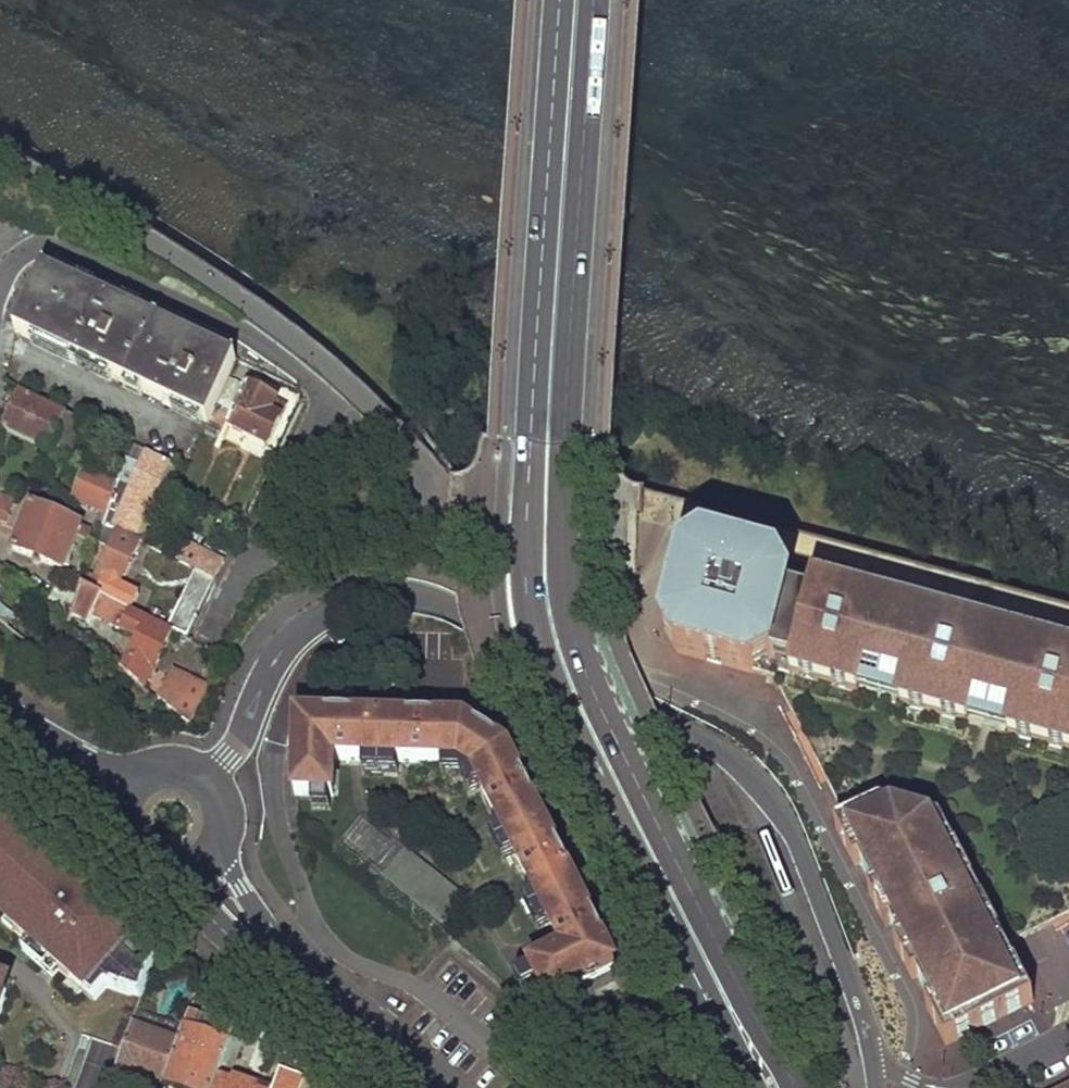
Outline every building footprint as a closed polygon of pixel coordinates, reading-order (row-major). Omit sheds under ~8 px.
[(14,334),(206,422),(236,361),(44,274),(14,334)] [(231,431),(268,448),(282,420),(272,415),(278,402),(252,390),(231,431)] [(3,428),(49,450),(63,420),(79,427),(82,421),(19,391),(3,428)] [(282,420),(289,407),(278,402),(272,415),(282,420)] [(63,420),(49,450),(64,458),(79,427),(63,420)] [(102,523),(132,538),(166,465),(145,455),(139,468),(124,461),(116,483),(105,514),(102,523)] [(70,497),(105,514),(116,483),(84,467),(70,497)] [(3,523),(13,503),(0,498),(0,522),(3,523)] [(10,548),(63,573),(77,538),(88,542),(90,533),(28,506),(10,548)] [(96,576),(118,587),(140,542),(132,538),(102,523),(92,552),(103,558),(96,576)] [(192,568),(215,580),(224,562),(194,547),(185,564),(192,568)] [(1057,658),(1058,653),(1031,646),(1028,656),(1008,650),(987,645),(990,634),(963,627),(962,632),(948,628),(950,623),(923,616),(921,626),(899,620),(900,617),(879,611),(881,604),(854,597),(853,601),(840,597),(841,593),(813,586),(811,595),(791,589),(790,594),(769,588),(774,567),(708,549),(704,548),(683,560),(664,630),(676,652),(745,671),(748,661),(764,652),(774,654),(776,646),(795,652),(792,665),(790,674),(857,693),(859,687),(863,671),(884,676),(905,682),(901,698),(899,704),(967,722),(968,717),(973,700),(993,706),(1012,712),(1008,728),(1006,733),(1068,751),(1068,662),(1057,658)] [(790,594),(791,589),(779,568),(774,567),(769,588),(790,594)] [(186,584),(207,595),(215,580),(192,568),(186,584)] [(96,576),(91,585),(113,597),(118,587),(96,576)] [(122,672),(143,690),(175,631),(113,597),(91,585),(82,580),(76,598),(67,623),(66,627),(85,642),(93,619),(136,640),(122,672)] [(186,589),(172,625),(189,631),(203,596),(186,589)] [(46,607),(67,623),(76,598),(57,591),(46,607)] [(902,610),(881,604),(879,611),(900,617),(902,610)] [(900,617),(899,620),(921,626),(923,616),(902,610),(900,617)] [(963,627),(950,623),(948,628),(962,632),(963,627)] [(1008,650),(1010,640),(990,634),(987,645),(1008,650)] [(1028,656),(1031,646),(1010,640),(1008,650),(1028,656)] [(774,654),(772,660),(792,665),(795,652),(776,646),(774,654)] [(774,654),(764,652),(748,661),(745,671),(751,672),(761,666),(772,660),(774,654)] [(1058,653),(1057,658),(1068,662),(1068,656),(1058,653)] [(207,683),(175,668),(158,702),(189,728),(207,683)] [(859,687),(879,693),(884,676),(863,671),(859,687)] [(905,682),(884,676),(879,693),(901,698),(905,682)] [(993,706),(973,700),(968,717),(988,723),(993,706)] [(988,723),(1008,728),(1012,712),(993,706),(988,723)] [(549,1001),(615,967),(603,943),(560,857),(508,751),(466,725),(440,725),(379,724),(299,723),(297,797),(334,798),(335,761),(460,764),(477,775),(564,952),(532,970),(549,1001)] [(946,1046),(1033,1002),(1005,946),(1003,947),(993,952),(988,942),(997,937),(1000,935),(983,901),(980,902),(975,905),(966,887),(971,885),(973,884),(956,849),(954,851),(946,854),(941,844),(949,840),(945,833),(938,837),(930,822),(931,819),(880,804),(846,822),(835,828),(855,867),(860,864),(873,891),(868,894),(886,928),(894,924),(899,932),(903,941),(894,945),(912,980),(917,977),(931,1005),(926,1007),(946,1046)] [(86,1002),(144,936),(0,807),(0,927),(86,1002)] [(940,821),(931,819),(930,822),(938,837),(945,833),(940,823),(940,821)] [(954,851),(949,840),(941,844),(946,854),(954,851)] [(980,902),(971,885),(966,887),(975,905),(980,902)] [(1003,947),(997,937),(988,942),(993,952),(1003,947)] [(9,985),(0,982),(0,1012),(9,985)] [(131,1026),(114,1075),(138,1083),(139,1080),(162,1087),(184,1024),(138,1008),(131,1026)] [(162,1087),(164,1087),(213,1087),(219,1074),(225,1057),(233,1035),(236,1025),(189,1009),(184,1024),(162,1087)] [(244,1039),(233,1035),(225,1057),(236,1061),(244,1039)] [(273,1087),(293,1087),(298,1072),(281,1067),(273,1087)] [(271,1087),(232,1074),(231,1078),(219,1074),(213,1087),(271,1087)]
